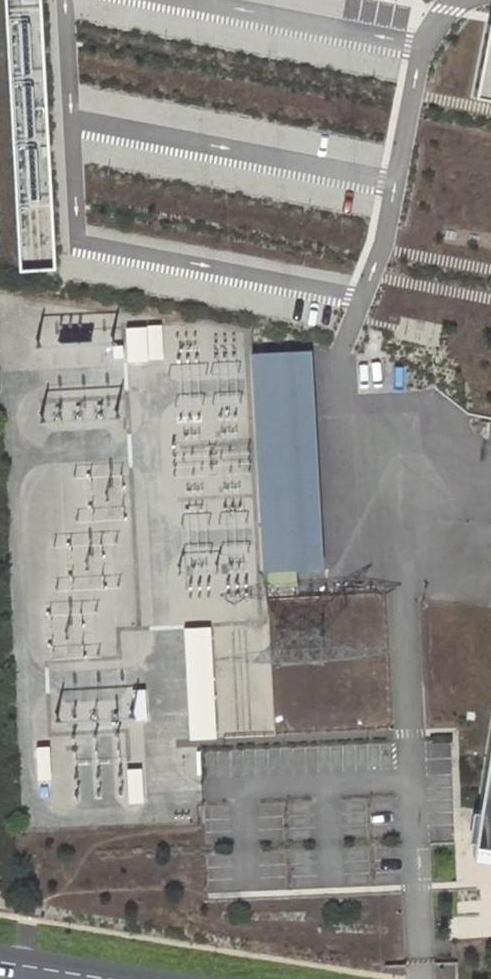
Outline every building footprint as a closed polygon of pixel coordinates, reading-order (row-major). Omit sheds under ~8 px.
[(490,27),(478,99),(490,101),(490,27)] [(15,271),(51,268),(46,201),(10,204),(15,271)] [(162,358),(161,325),(147,326),(149,358),(162,358)] [(147,326),(125,327),(127,361),(149,360),(149,358),(147,326)] [(309,374),(307,351),(251,355),(252,377),(309,374)] [(319,566),(309,374),(252,377),(263,569),(319,566)] [(420,619),(425,723),(467,721),(462,617),(420,619)] [(215,737),(209,627),(184,628),(189,739),(215,737)] [(148,719),(146,689),(132,690),(135,720),(148,719)] [(478,810),(490,812),(490,726),(478,810)] [(50,777),(48,747),(36,747),(37,778),(50,777)] [(142,802),(140,768),(127,769),(128,802),(142,802)]
